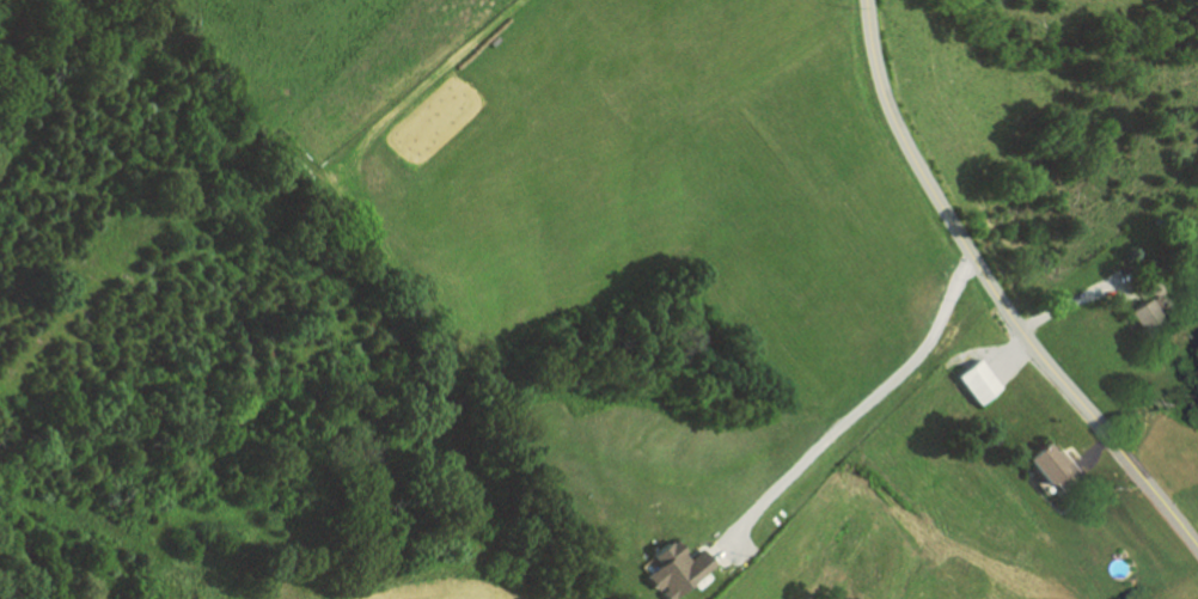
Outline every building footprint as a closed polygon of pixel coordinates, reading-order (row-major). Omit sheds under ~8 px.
[(1131,308),(1138,304),(1150,295),(1151,298),(1155,295),(1163,307),(1160,310),(1171,326),(1151,338),(1131,308)] [(1002,386),(979,405),(956,378),(979,360),(1002,386)] [(1062,446),(1080,466),(1083,471),(1064,489),(1053,477),(1047,482),(1025,458),(1045,440),(1056,452),(1062,446)] [(713,566),(674,598),(666,598),(647,577),(659,567),(653,558),(673,540),(690,560),(701,551),(707,558),(713,566)]
